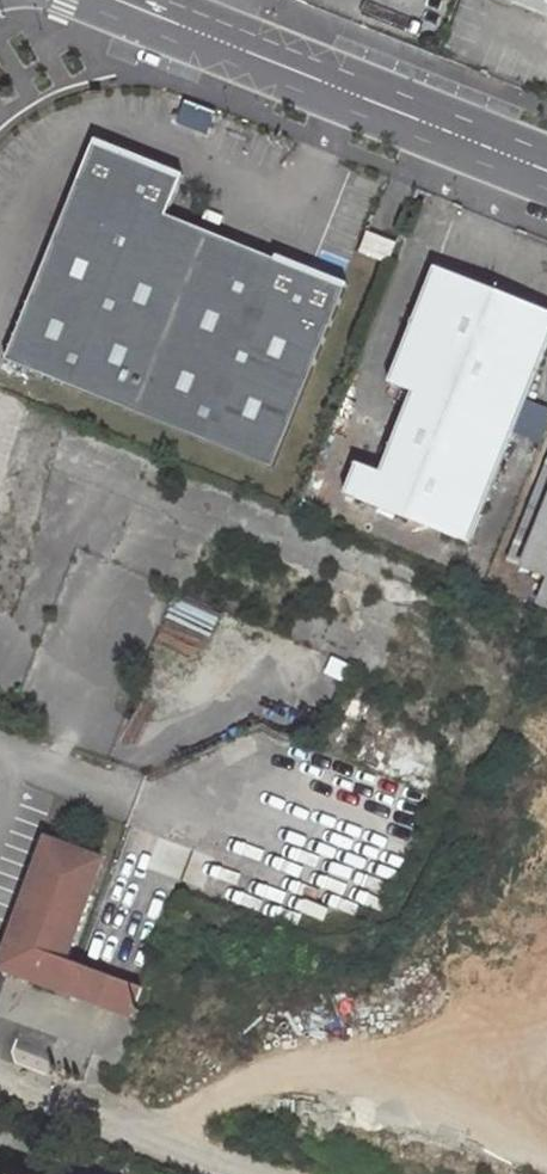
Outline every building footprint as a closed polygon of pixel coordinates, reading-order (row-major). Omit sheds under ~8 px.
[(496,3),(546,20),(546,0),(497,0),(496,3)] [(3,360),(270,465),(341,289),(179,225),(193,191),(88,149),(3,360)] [(360,255),(385,265),(392,245),(367,236),(360,255)] [(388,383),(412,392),(378,474),(355,464),(344,493),(464,542),(546,337),(546,317),(432,271),(388,383)] [(519,567),(546,578),(546,497),(519,567)] [(546,609),(546,578),(535,604),(546,609)] [(67,956),(102,863),(47,842),(0,963),(4,970),(96,1006),(108,972),(67,956)] [(142,985),(108,972),(96,1006),(129,1018),(142,985)]
